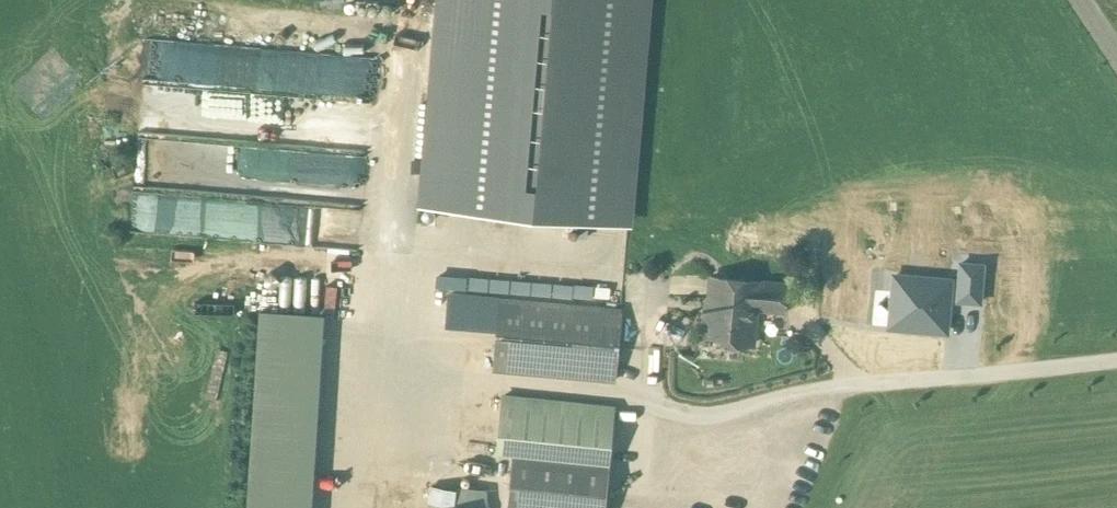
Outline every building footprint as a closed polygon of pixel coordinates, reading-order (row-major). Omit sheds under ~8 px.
[(417,213),(634,233),(656,0),(437,0),(417,213)] [(217,13),(216,42),(302,46),(304,17),(217,13)] [(101,132),(132,131),(129,64),(99,65),(101,132)] [(785,282),(712,276),(708,307),(713,312),(710,333),(727,335),(731,340),(753,342),(755,316),(750,311),(751,305),(783,308),(785,282)] [(620,309),(501,299),(494,370),(614,380),(620,309)] [(260,310),(247,507),(313,507),(325,314),(260,310)] [(612,406),(504,395),(502,421),(610,432),(612,406)] [(610,432),(502,421),(499,451),(516,453),(607,462),(610,432)] [(516,453),(510,507),(603,507),(607,462),(516,453)] [(430,485),(427,507),(453,507),(455,488),(430,485)] [(455,488),(453,507),(484,507),(479,491),(455,488)] [(368,497),(363,497),(359,497),(356,498),(353,500),(349,502),(345,505),(343,507),(386,507),(385,506),(382,503),(378,501),(373,498),(368,497)]
